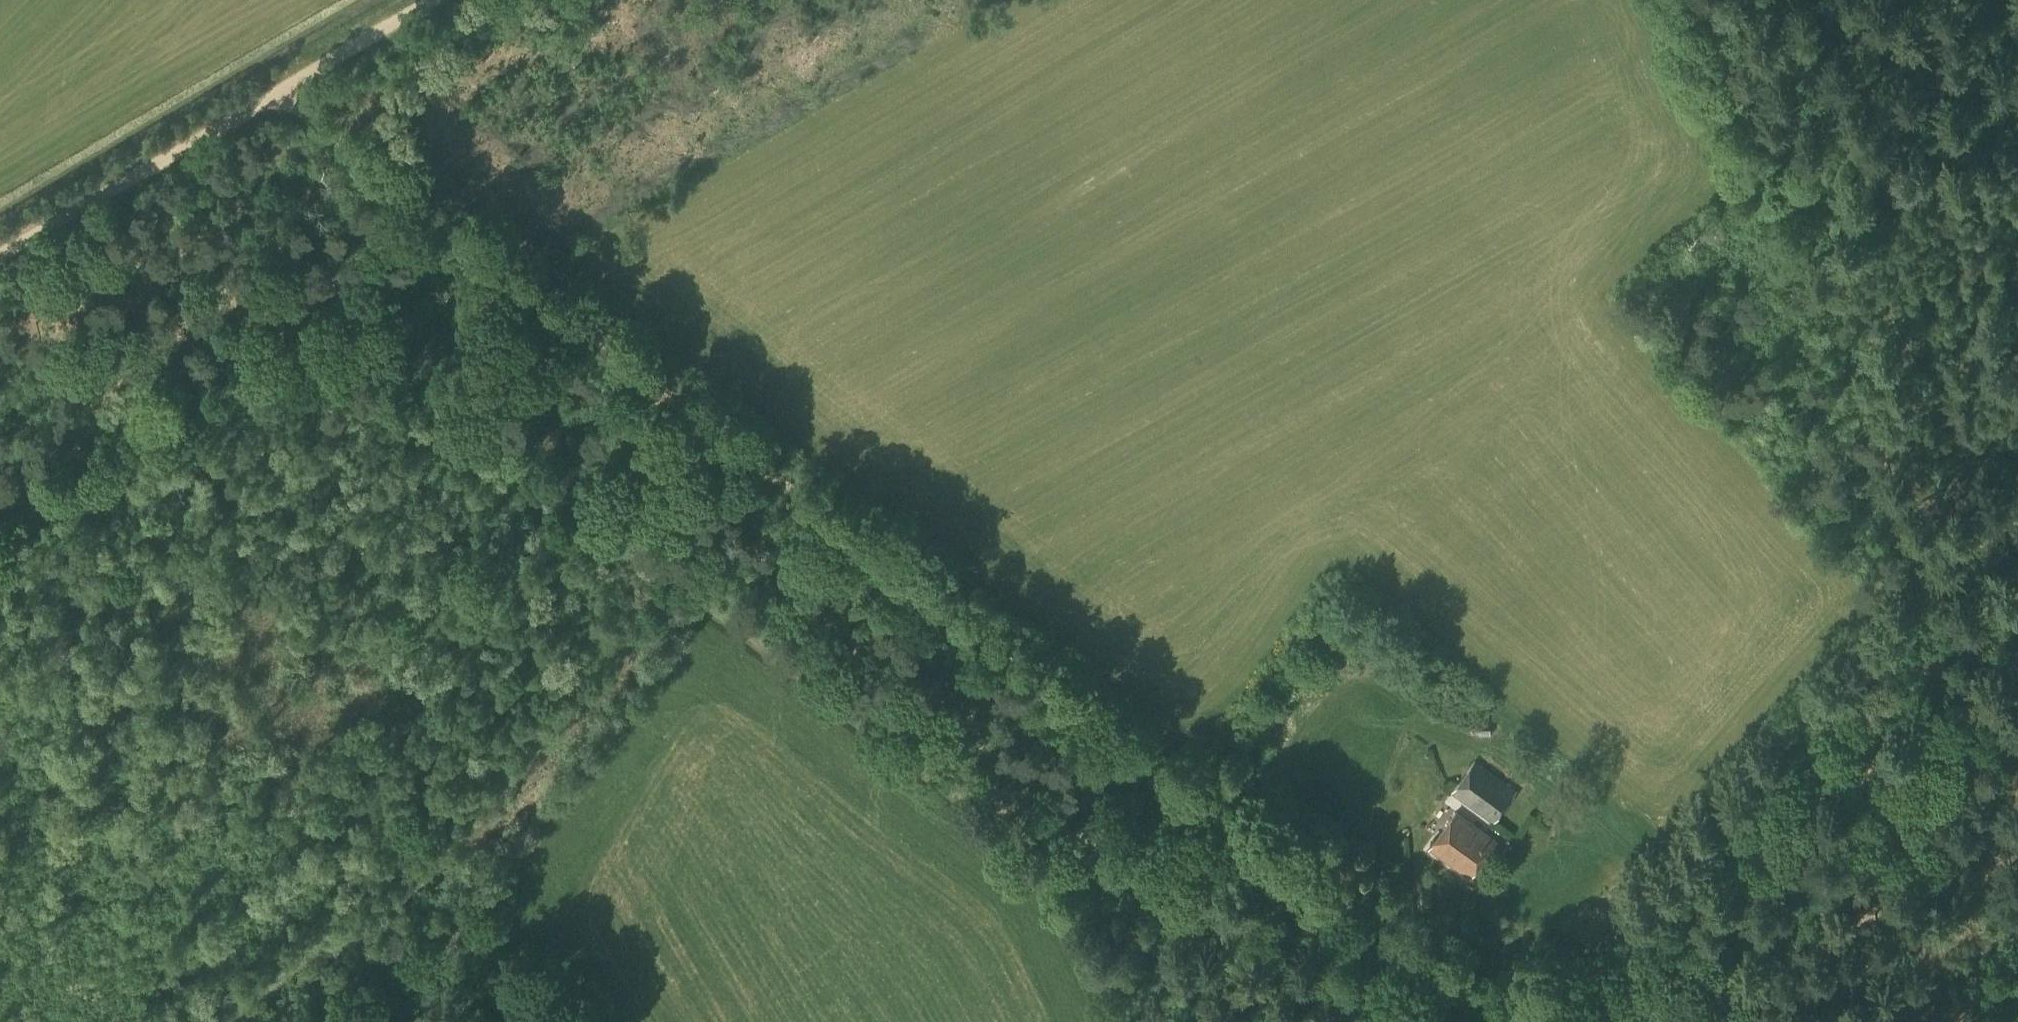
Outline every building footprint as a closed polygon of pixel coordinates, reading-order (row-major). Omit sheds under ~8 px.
[(1492,823),(1516,790),(1475,760),(1451,793),(1492,823)] [(1470,879),(1497,842),(1456,812),(1429,849),(1470,879)]
